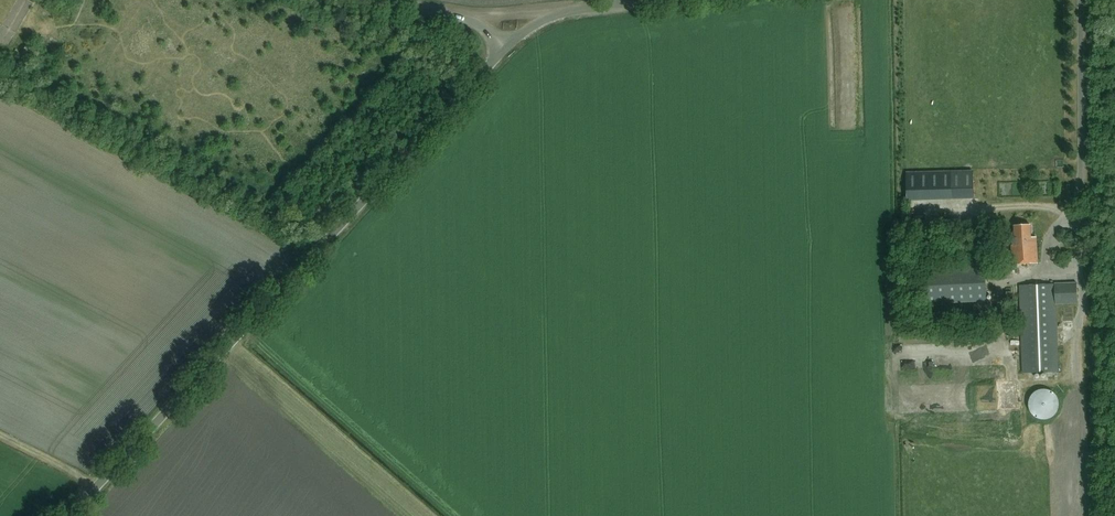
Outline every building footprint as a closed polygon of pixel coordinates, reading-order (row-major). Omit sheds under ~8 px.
[(21,55),(35,62),(40,52),(27,44),(21,55)] [(973,200),(973,173),(906,174),(907,202),(973,200)] [(1011,265),(1038,264),(1036,237),(1031,238),(1030,226),(1015,227),(1016,239),(1010,240),(1011,265)] [(927,305),(987,302),(985,267),(925,271),(927,305)] [(1077,284),(1021,286),(1023,374),(1058,373),(1056,303),(1077,302),(1077,284)] [(1058,399),(1058,398),(1057,398),(1057,397),(1056,396),(1055,395),(1055,394),(1054,394),(1054,393),(1053,393),(1052,392),(1051,392),(1050,391),(1049,391),(1048,390),(1047,390),(1046,390),(1045,390),(1044,390),(1043,390),(1042,390),(1041,390),(1040,390),(1039,391),(1038,391),(1037,392),(1036,392),(1035,392),(1035,393),(1034,393),(1034,394),(1033,394),(1032,395),(1032,396),(1031,396),(1031,397),(1031,398),(1030,398),(1030,399),(1030,400),(1029,401),(1029,402),(1029,403),(1029,404),(1029,405),(1029,406),(1029,407),(1029,408),(1029,409),(1029,410),(1030,410),(1030,411),(1030,412),(1031,412),(1031,413),(1032,414),(1032,415),(1033,415),(1033,416),(1034,416),(1034,417),(1035,417),(1036,418),(1037,418),(1037,419),(1038,419),(1039,419),(1040,419),(1040,420),(1041,420),(1042,420),(1043,420),(1044,420),(1045,420),(1046,420),(1047,420),(1048,420),(1048,419),(1049,419),(1050,419),(1051,419),(1051,418),(1052,418),(1053,417),(1054,416),(1055,416),(1055,415),(1056,415),(1056,414),(1057,413),(1057,412),(1058,411),(1058,410),(1059,409),(1059,408),(1059,407),(1059,406),(1059,405),(1059,404),(1059,403),(1059,402),(1059,401),(1058,401),(1058,400),(1058,399)]
